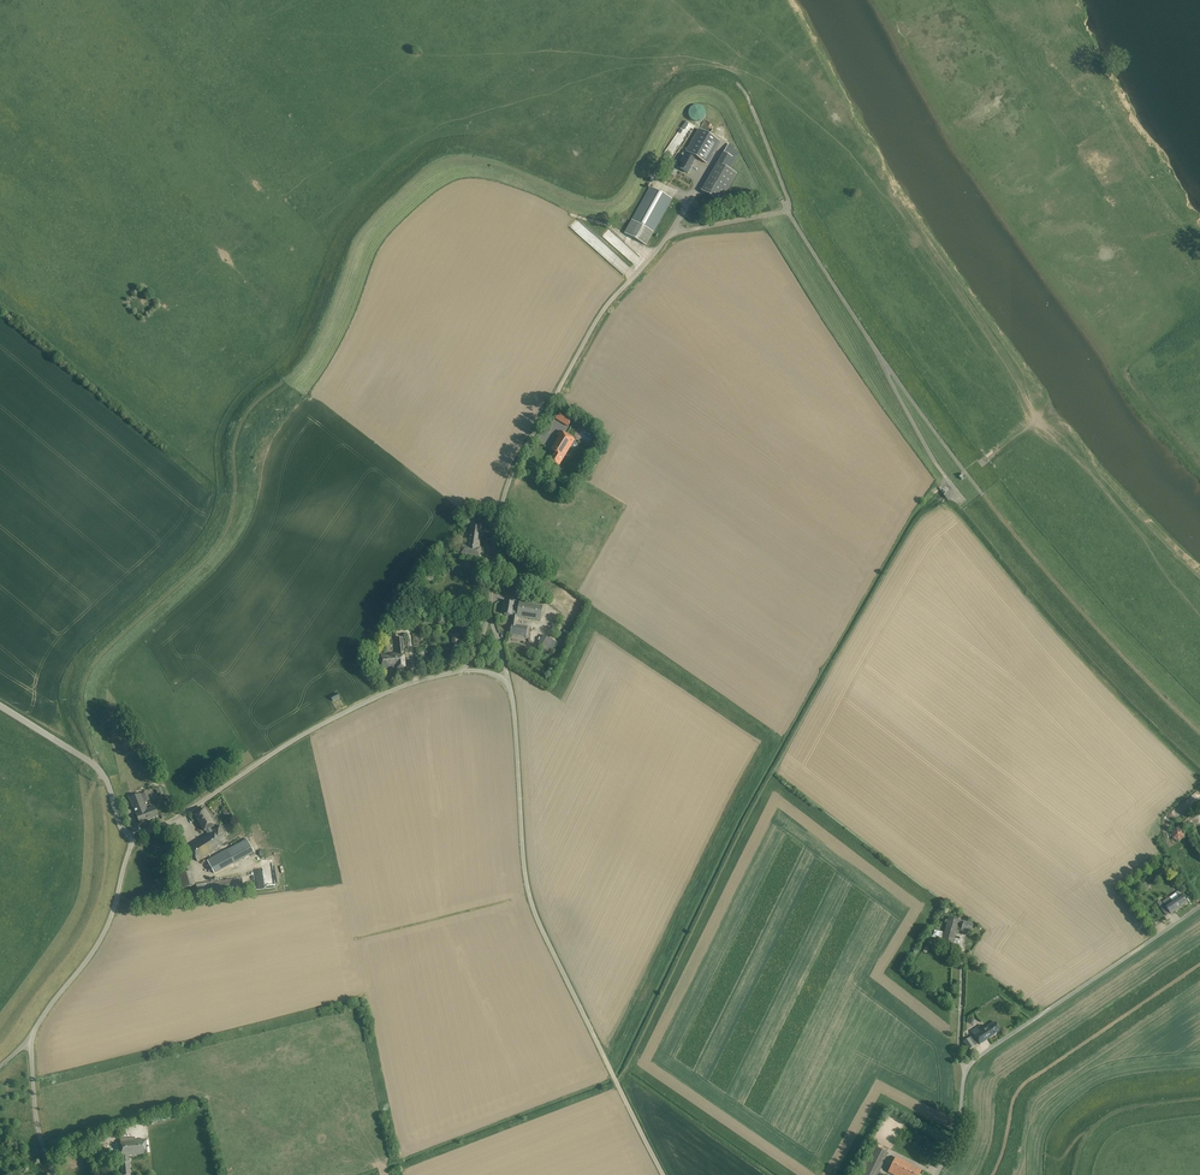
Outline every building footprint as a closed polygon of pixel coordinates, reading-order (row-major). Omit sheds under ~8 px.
[(704,112),(704,109),(703,108),(702,107),(701,106),(700,105),(698,105),(696,105),(695,105),(693,106),(692,106),(691,108),(691,109),(690,110),(690,112),(690,114),(691,116),(692,117),(693,118),(695,118),(696,119),(697,119),(698,119),(700,118),(702,117),(703,116),(704,115),(704,113),(704,112)] [(719,141),(699,129),(686,151),(690,154),(688,157),(681,169),(688,173),(695,161),(692,159),(693,156),(707,163),(719,141)] [(738,154),(727,147),(702,191),(721,202),(736,174),(729,170),(738,154)] [(672,172),(676,164),(672,161),(667,170),(672,172)] [(671,199),(650,187),(625,234),(646,245),(671,199)] [(577,220),(570,228),(588,242),(590,239),(597,244),(601,238),(577,220)] [(624,244),(609,230),(604,235),(619,249),(624,244)] [(619,255),(614,255),(611,255),(610,265),(618,265),(619,255)] [(572,420),(559,412),(555,418),(568,426),(572,420)] [(574,440),(560,431),(557,435),(559,437),(551,451),(555,453),(550,461),(559,466),(574,440)] [(469,518),(468,524),(470,524),(467,546),(463,545),(462,550),(461,554),(462,554),(473,556),(479,557),(481,549),(479,549),(482,526),(483,520),(469,518)] [(513,603),(505,602),(504,607),(505,607),(504,614),(512,615),(512,614),(513,614),(512,624),(511,624),(510,634),(526,637),(527,631),(527,627),(516,625),(517,616),(540,620),(543,606),(525,603),(519,602),(518,610),(512,609),(513,603)] [(460,634),(452,635),(453,645),(461,644),(460,634)] [(556,642),(543,636),(538,646),(550,653),(556,642)] [(405,668),(402,638),(396,638),(397,649),(398,649),(398,652),(381,654),(382,663),(382,669),(397,667),(397,669),(405,668)] [(543,650),(534,645),(531,651),(538,655),(540,651),(542,652),(543,650)] [(157,794),(158,794),(159,796),(164,794),(161,787),(155,790),(157,794)] [(150,800),(147,792),(142,794),(145,802),(150,800)] [(147,809),(141,794),(130,798),(134,809),(135,808),(136,813),(136,814),(140,823),(158,816),(155,807),(147,809)] [(194,815),(201,825),(211,819),(205,808),(194,815)] [(211,819),(201,825),(205,831),(206,830),(209,835),(201,840),(210,854),(222,846),(216,836),(218,835),(218,836),(224,832),(223,831),(220,826),(216,828),(214,825),(215,825),(211,819)] [(1184,830),(1177,827),(1171,832),(1173,839),(1180,842),(1185,837),(1184,830)] [(247,839),(242,842),(250,855),(254,853),(247,839)] [(198,861),(210,854),(201,840),(189,848),(198,861)] [(250,855),(242,842),(227,850),(227,852),(233,863),(234,864),(250,855)] [(210,865),(206,867),(209,872),(212,870),(214,873),(219,870),(233,863),(228,852),(227,852),(208,862),(209,865),(210,865)] [(252,865),(256,889),(266,887),(262,863),(252,865)] [(195,885),(191,871),(177,875),(181,889),(195,885)] [(1188,903),(1182,895),(1172,902),(1171,899),(1164,904),(1166,906),(1165,907),(1160,900),(1157,902),(1166,916),(1170,913),(1171,914),(1188,903)] [(973,925),(949,918),(945,933),(935,930),(933,935),(943,938),(942,943),(952,945),(957,927),(962,928),(961,930),(971,933),(973,925)] [(961,958),(954,954),(951,960),(958,964),(961,958)] [(1001,1030),(995,1022),(983,1030),(980,1025),(971,1031),(980,1044),(1001,1030)] [(974,1046),(969,1038),(964,1042),(969,1050),(974,1046)] [(171,1119),(169,1113),(143,1120),(145,1125),(151,1123),(151,1125),(171,1119)] [(135,1137),(126,1138),(120,1139),(122,1156),(123,1156),(123,1163),(122,1164),(123,1174),(131,1174),(130,1163),(129,1163),(128,1156),(147,1154),(145,1139),(135,1140),(135,1137)] [(895,1157),(888,1172),(894,1174),(919,1174),(921,1170),(916,1168),(895,1157)]
